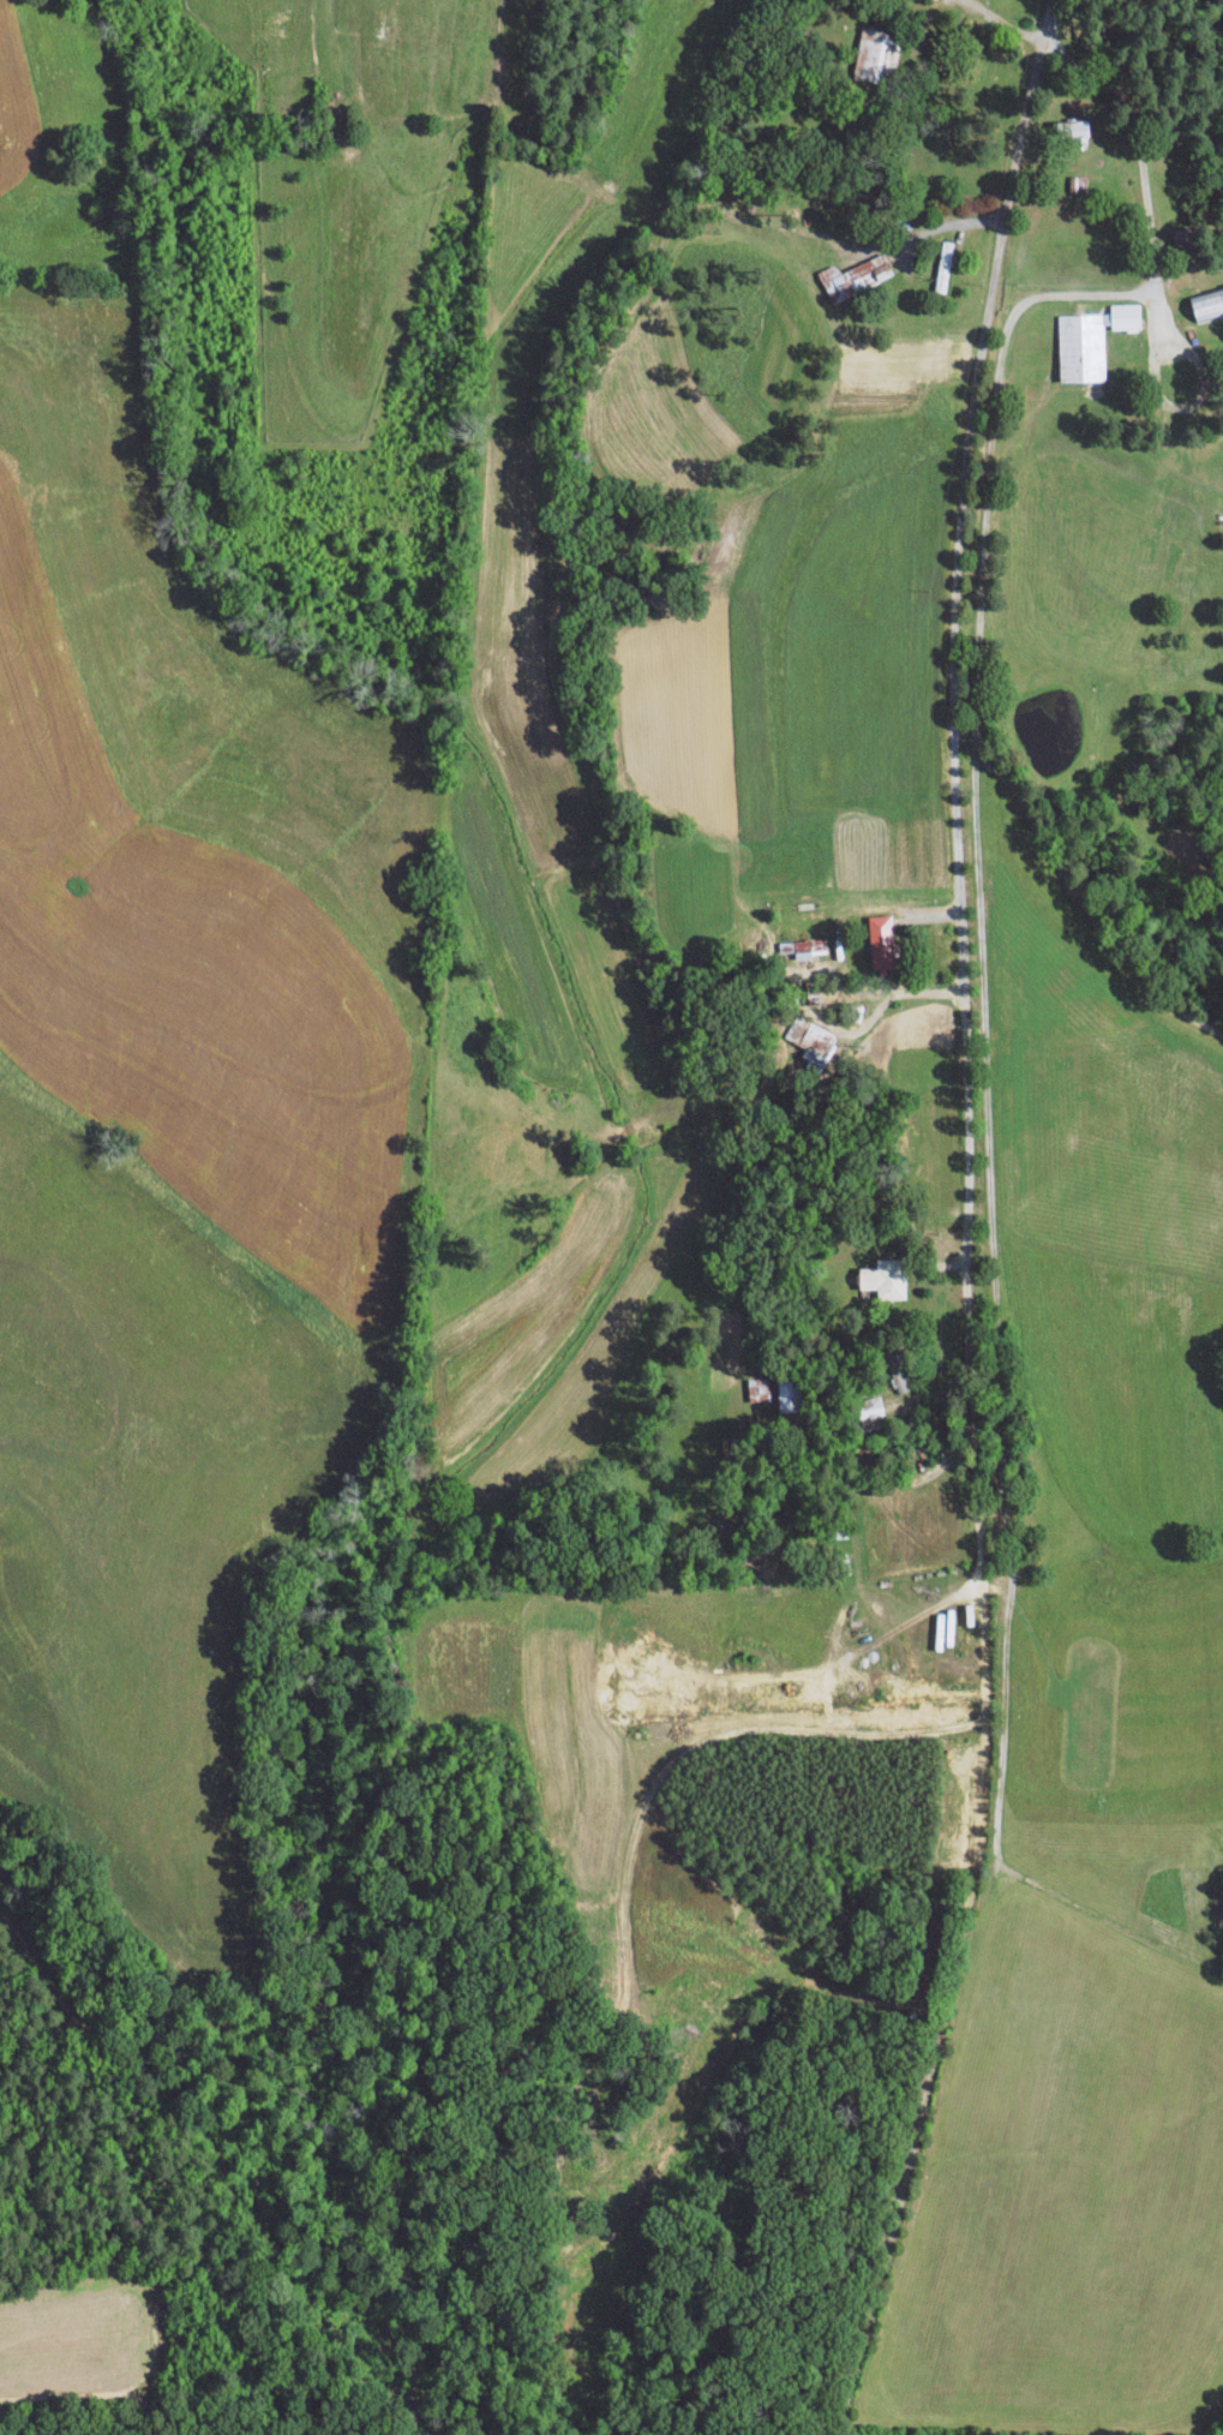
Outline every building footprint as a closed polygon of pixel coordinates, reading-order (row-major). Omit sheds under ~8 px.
[(882,81),(887,36),(888,36),(889,30),(862,27),(856,78),(882,81)] [(1088,119),(1057,120),(1058,139),(1079,138),(1080,148),(1089,148),(1088,119)] [(1088,176),(1071,176),(1071,191),(1088,190),(1088,176)] [(840,273),(836,264),(818,272),(832,303),(894,275),(884,253),(840,273)] [(1197,322),(1222,314),(1222,287),(1190,298),(1197,322)] [(1059,314),(1060,382),(1106,381),(1105,329),(1141,328),(1141,303),(1111,304),(1111,313),(1059,314)] [(872,967),(897,966),(894,913),(869,914),(872,967)] [(795,951),(795,959),(813,958),(813,952),(827,952),(826,937),(779,939),(780,952),(795,951)] [(800,1058),(821,1068),(838,1032),(797,1012),(785,1036),(806,1046),(800,1058)] [(905,1297),(904,1258),(879,1258),(880,1266),(859,1267),(860,1288),(878,1288),(878,1298),(905,1297)] [(779,1410),(797,1409),(796,1381),(779,1381),(779,1410)] [(858,1408),(862,1420),(885,1413),(880,1394),(866,1398),(868,1405),(858,1408)]
